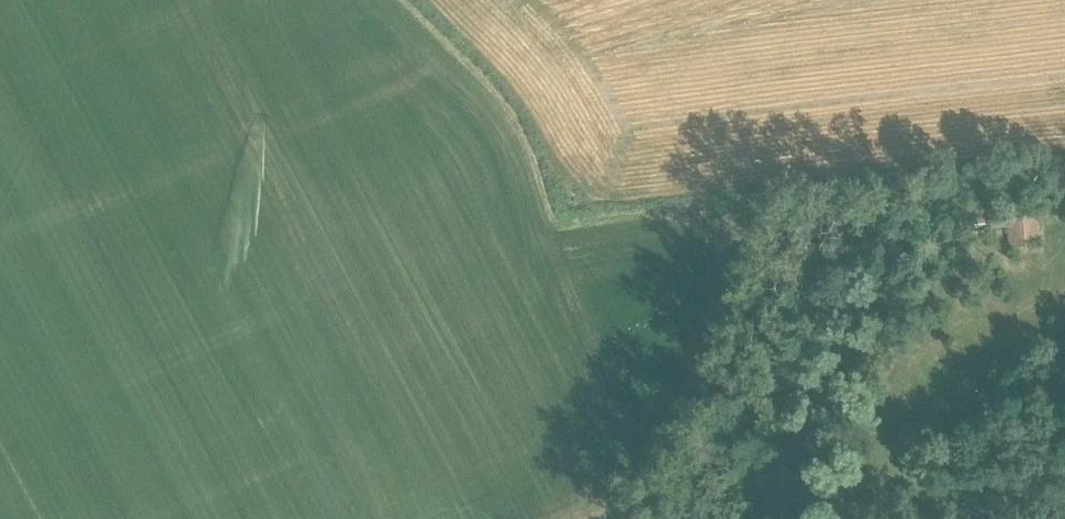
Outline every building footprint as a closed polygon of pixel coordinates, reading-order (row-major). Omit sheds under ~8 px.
[(1025,218),(1008,220),(1011,244),(1036,241),(1034,229),(1040,228),(1038,207),(1023,209),(1025,218)]
